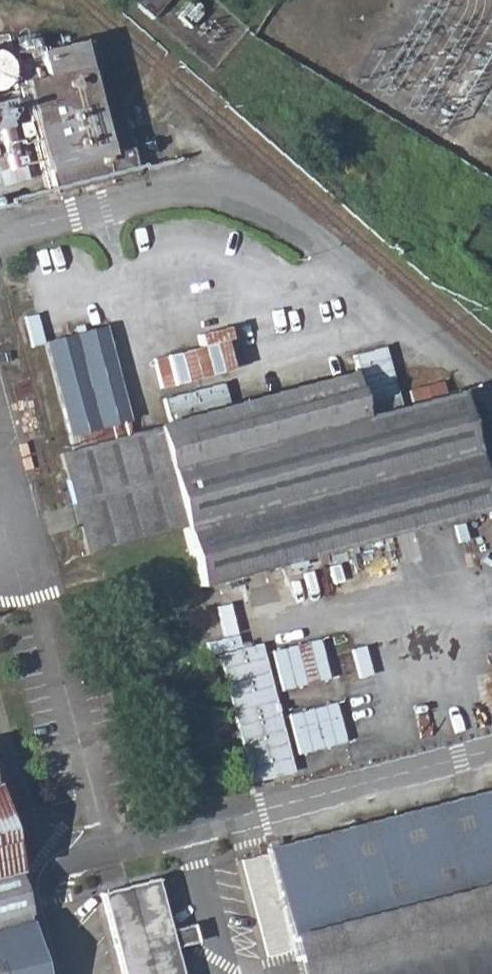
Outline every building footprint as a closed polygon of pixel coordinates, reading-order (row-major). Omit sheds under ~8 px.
[(0,38),(0,211),(134,174),(113,92),(89,98),(80,69),(51,77),(44,56),(18,63),(11,35),(0,38)] [(43,345),(66,434),(120,421),(126,419),(102,330),(43,345)] [(153,354),(161,385),(235,367),(228,336),(153,354)] [(357,351),(364,383),(392,376),(385,345),(357,351)] [(70,450),(58,453),(87,560),(179,537),(195,596),(442,531),(491,518),(457,393),(445,396),(360,418),(348,377),(228,408),(222,384),(163,400),(169,424),(125,435),(70,450)] [(120,421),(66,434),(70,450),(125,435),(120,421)] [(272,648),(283,688),(331,675),(320,635),(272,648)] [(262,640),(219,652),(252,780),(295,769),(262,640)] [(300,752),(349,738),(337,698),(288,712),(300,752)] [(297,973),(491,973),(491,787),(438,801),(263,847),(297,973)] [(0,834),(0,973),(38,973),(0,834)] [(113,973),(176,973),(148,875),(90,890),(113,973)]
